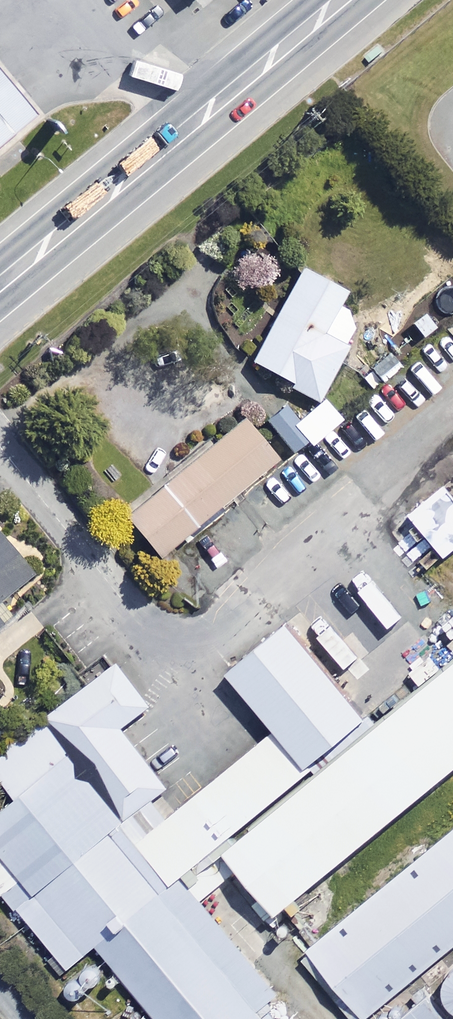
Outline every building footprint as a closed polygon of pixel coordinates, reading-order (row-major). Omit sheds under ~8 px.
[(0,68),(0,127),(29,103),(0,68)] [(302,267),(252,359),(289,380),(287,385),(317,401),(348,344),(324,331),(346,291),(302,267)] [(309,405),(294,416),(286,404),(267,418),(290,452),(325,426),(309,405)] [(278,458),(243,416),(125,513),(160,556),(278,458)] [(412,512),(447,556),(452,551),(452,480),(412,512)] [(0,534),(0,599),(32,571),(0,534)] [(14,616),(0,600),(0,628),(14,616)] [(383,724),(298,624),(239,673),(284,726),(324,774),(383,724)] [(118,664),(0,762),(0,767),(29,801),(0,825),(0,837),(153,1018),(268,1018),(261,1011),(276,999),(184,890),(144,843),(127,823),(171,786),(126,732),(155,708),(118,664)] [(235,848),(291,914),(452,779),(452,666),(383,724),(324,774),(235,848)] [(235,848),(324,774),(284,726),(144,843),(184,890),(235,848)] [(320,949),(377,1017),(452,954),(452,839),(320,949)] [(444,989),(446,998),(452,1006),(452,1007),(452,968),(450,971),(445,979),(444,989)] [(423,987),(383,1018),(448,1018),(423,987)]
